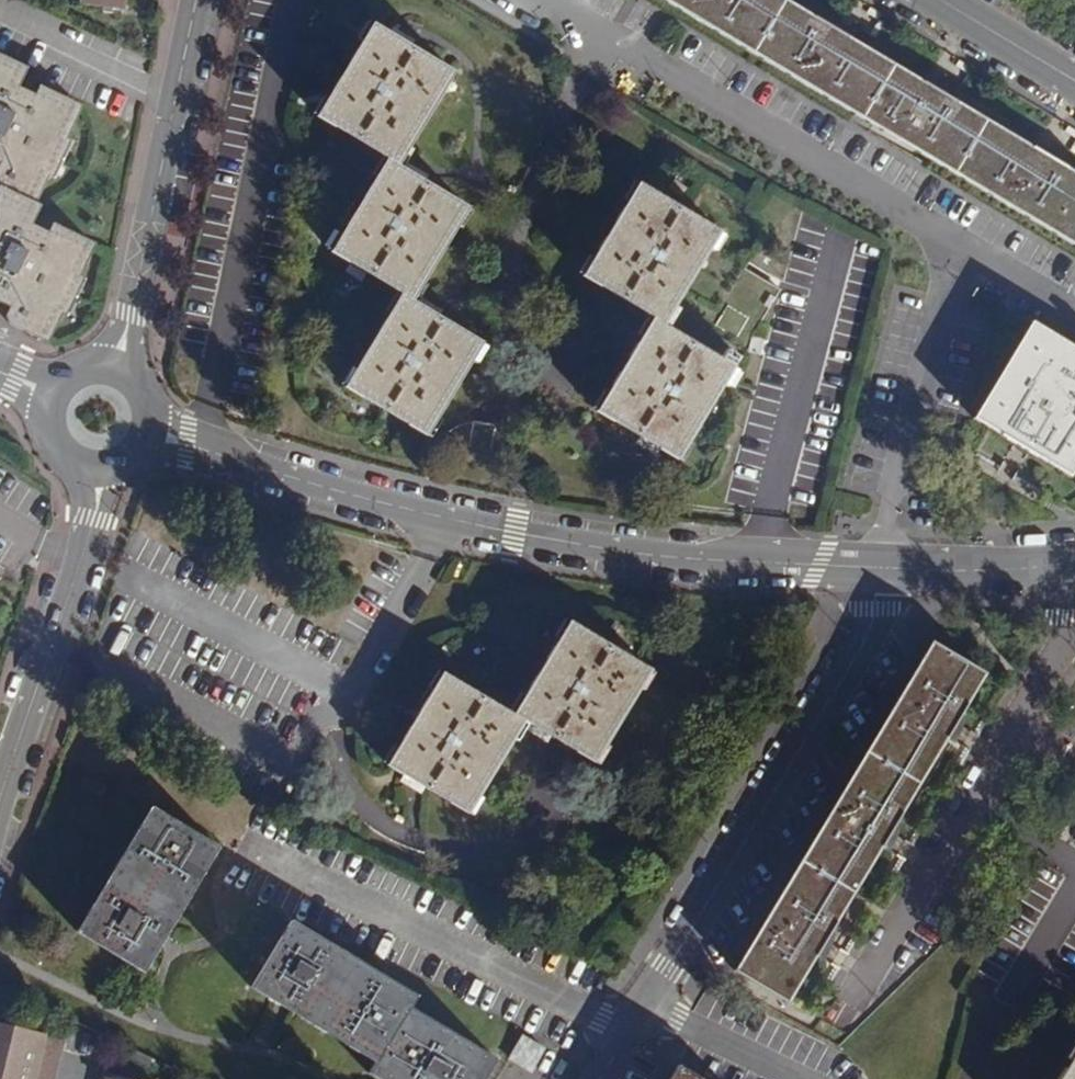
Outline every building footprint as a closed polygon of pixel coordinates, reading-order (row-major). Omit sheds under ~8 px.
[(1074,246),(1074,174),(1058,164),(949,99),(853,42),(783,0),(664,0),(1074,246)] [(400,167),(456,74),(414,51),(374,23),(318,116),(387,160),(332,252),(400,294),(357,369),(352,365),(340,383),(428,435),(483,344),(449,324),(414,302),(469,208),(437,188),(400,167)] [(10,325),(48,343),(63,314),(66,316),(85,278),(82,276),(96,244),(54,223),(50,233),(33,225),(43,206),(38,203),(50,178),(55,179),(73,140),(69,138),(84,107),(40,85),(35,95),(20,87),(29,69),(0,55),(0,187),(0,303),(7,305),(11,308),(6,316),(10,325)] [(666,326),(721,234),(639,183),(584,276),(619,298),(653,318),(596,411),(638,436),(680,460),(741,359),(728,350),(722,360),(666,326)] [(1031,323),(972,420),(1021,446),(1069,477),(1074,467),(1074,350),(1031,323)] [(495,426),(474,422),(470,449),(492,452),(495,426)] [(651,669),(570,621),(514,714),(443,672),(387,765),(418,784),(470,815),(526,721),(551,735),(595,763),(651,669)] [(984,674),(931,643),(734,970),(787,1002),(832,925),(899,816),(965,707),(984,674)] [(220,848),(151,808),(77,932),(144,973),(165,937),(220,848)] [(291,920),(250,988),(283,1007),(374,1064),(369,1074),(377,1078),(484,1078),(495,1060),(410,1007),(417,996),(291,920)] [(62,1042),(45,1038),(45,1036),(0,1024),(0,1078),(52,1078),(62,1042)] [(513,1063),(539,1074),(549,1047),(523,1037),(513,1063)] [(1058,1078),(1074,1078),(1074,1050),(1058,1078)] [(677,1066),(669,1078),(699,1078),(677,1066)]
